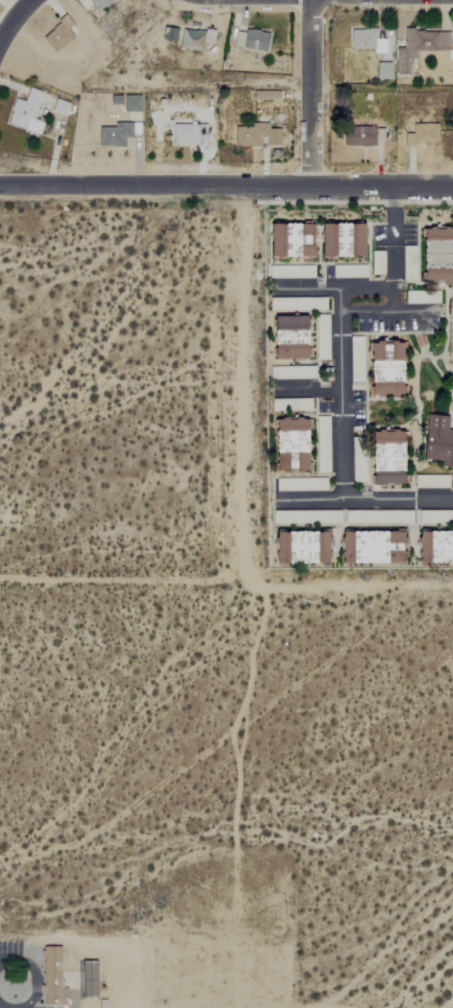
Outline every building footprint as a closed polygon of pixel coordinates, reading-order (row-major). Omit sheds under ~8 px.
[(111,0),(89,0),(98,11),(111,0)] [(39,36),(52,53),(72,37),(65,29),(72,24),(65,15),(39,36)] [(160,41),(175,42),(176,28),(161,27),(160,41)] [(177,48),(201,51),(203,31),(180,28),(177,48)] [(267,32),(242,29),(240,49),(265,51),(267,32)] [(348,30),(349,49),(373,49),(373,53),(385,53),(385,39),(376,39),(375,29),(348,30)] [(448,31),(403,31),(403,48),(394,48),(394,75),(411,75),(411,60),(417,60),(417,51),(448,51),(448,31)] [(375,79),(391,79),(390,63),(374,63),(375,79)] [(39,134),(42,123),(34,120),(41,92),(26,88),(23,101),(13,99),(6,125),(39,134)] [(139,95),(121,96),(122,112),(139,111),(139,95)] [(70,104),(55,98),(50,111),(65,117),(70,104)] [(123,147),(123,138),(130,138),(130,123),(112,123),(112,127),(97,127),(97,147),(123,147)] [(204,125),(170,124),(170,145),(204,146),(204,125)] [(278,147),(279,129),(265,129),(265,124),(232,124),(232,146),(278,147)] [(436,144),(436,125),(409,124),(409,144),(436,144)] [(381,130),(342,128),(341,144),(381,146),(381,130)] [(265,225),(266,258),(313,257),(312,223),(265,225)] [(316,224),(317,258),(361,257),(360,223),(316,224)] [(421,228),(420,261),(426,262),(425,267),(419,267),(419,281),(450,282),(451,228),(421,228)] [(413,280),(414,247),(401,246),(401,280),(413,280)] [(382,274),(383,252),(370,252),(370,274),(382,274)] [(438,292),(404,293),(405,304),(439,303),(438,292)] [(307,308),(323,309),(324,299),(307,298),(307,308)] [(327,360),(326,315),(314,315),(315,360),(327,360)] [(360,336),(348,337),(349,381),(361,381),(360,336)] [(422,415),(419,460),(439,461),(439,467),(452,468),(452,430),(445,430),(446,416),(422,415)] [(326,417),(314,417),(315,473),(328,473),(326,417)] [(270,420),(270,454),(290,454),(290,473),(303,474),(303,420),(270,420)] [(367,431),(368,445),(399,444),(399,430),(367,431)] [(399,457),(368,458),(368,484),(400,484),(399,457)] [(324,532),(270,533),(271,565),(325,564),(324,532)] [(336,564),(402,564),(402,532),(336,532),(336,564)] [(452,564),(452,532),(414,533),(415,565),(452,564)] [(46,1005),(70,1005),(69,987),(64,987),(63,947),(45,947),(46,1005)] [(99,961),(84,962),(85,997),(100,997),(99,961)]
